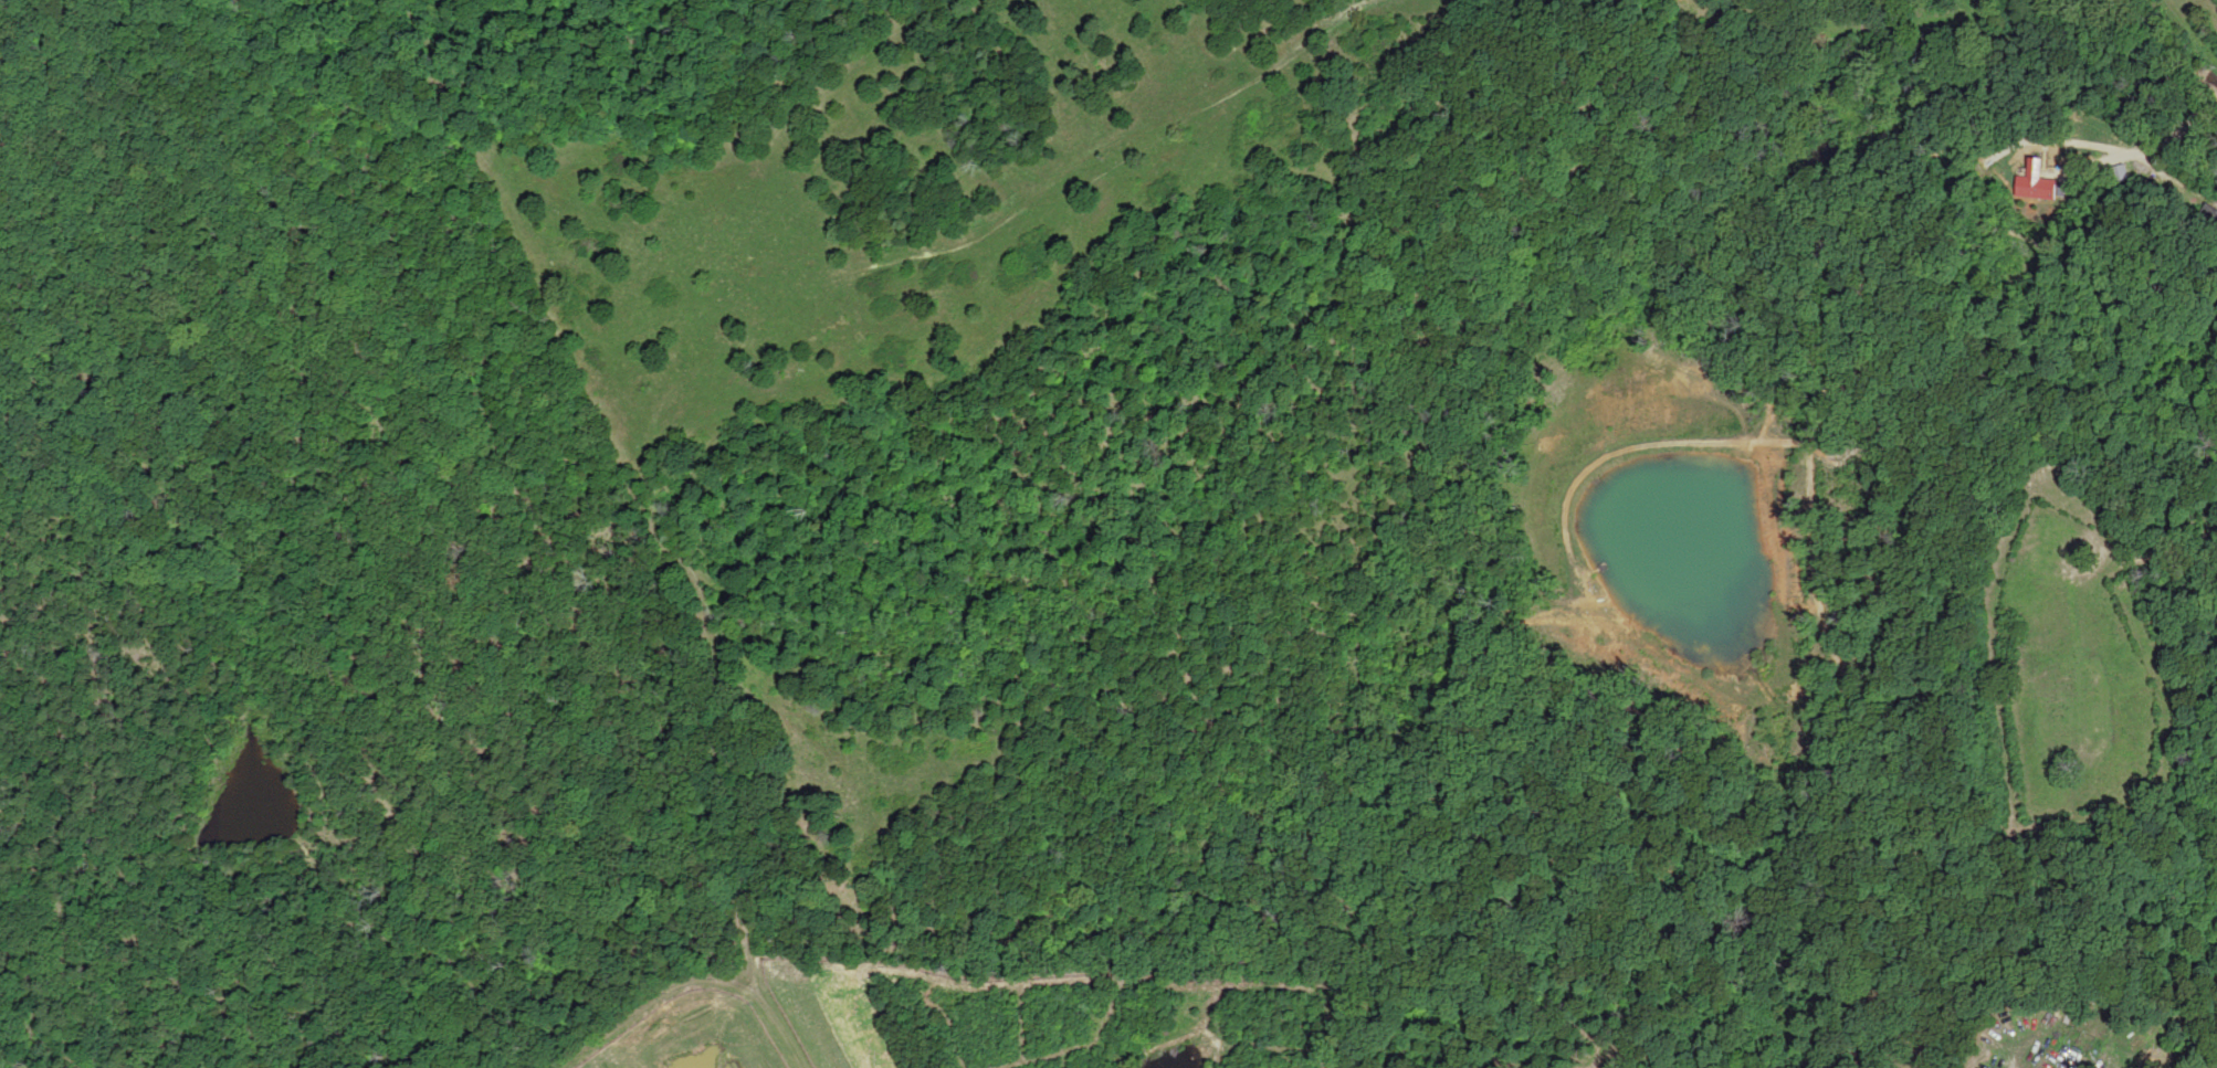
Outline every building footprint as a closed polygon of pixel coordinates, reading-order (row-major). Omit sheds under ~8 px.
[(2057,178),(2018,178),(2018,199),(2057,199),(2057,178)] [(750,1020),(739,1010),(733,1017),(743,1027),(750,1020)]
